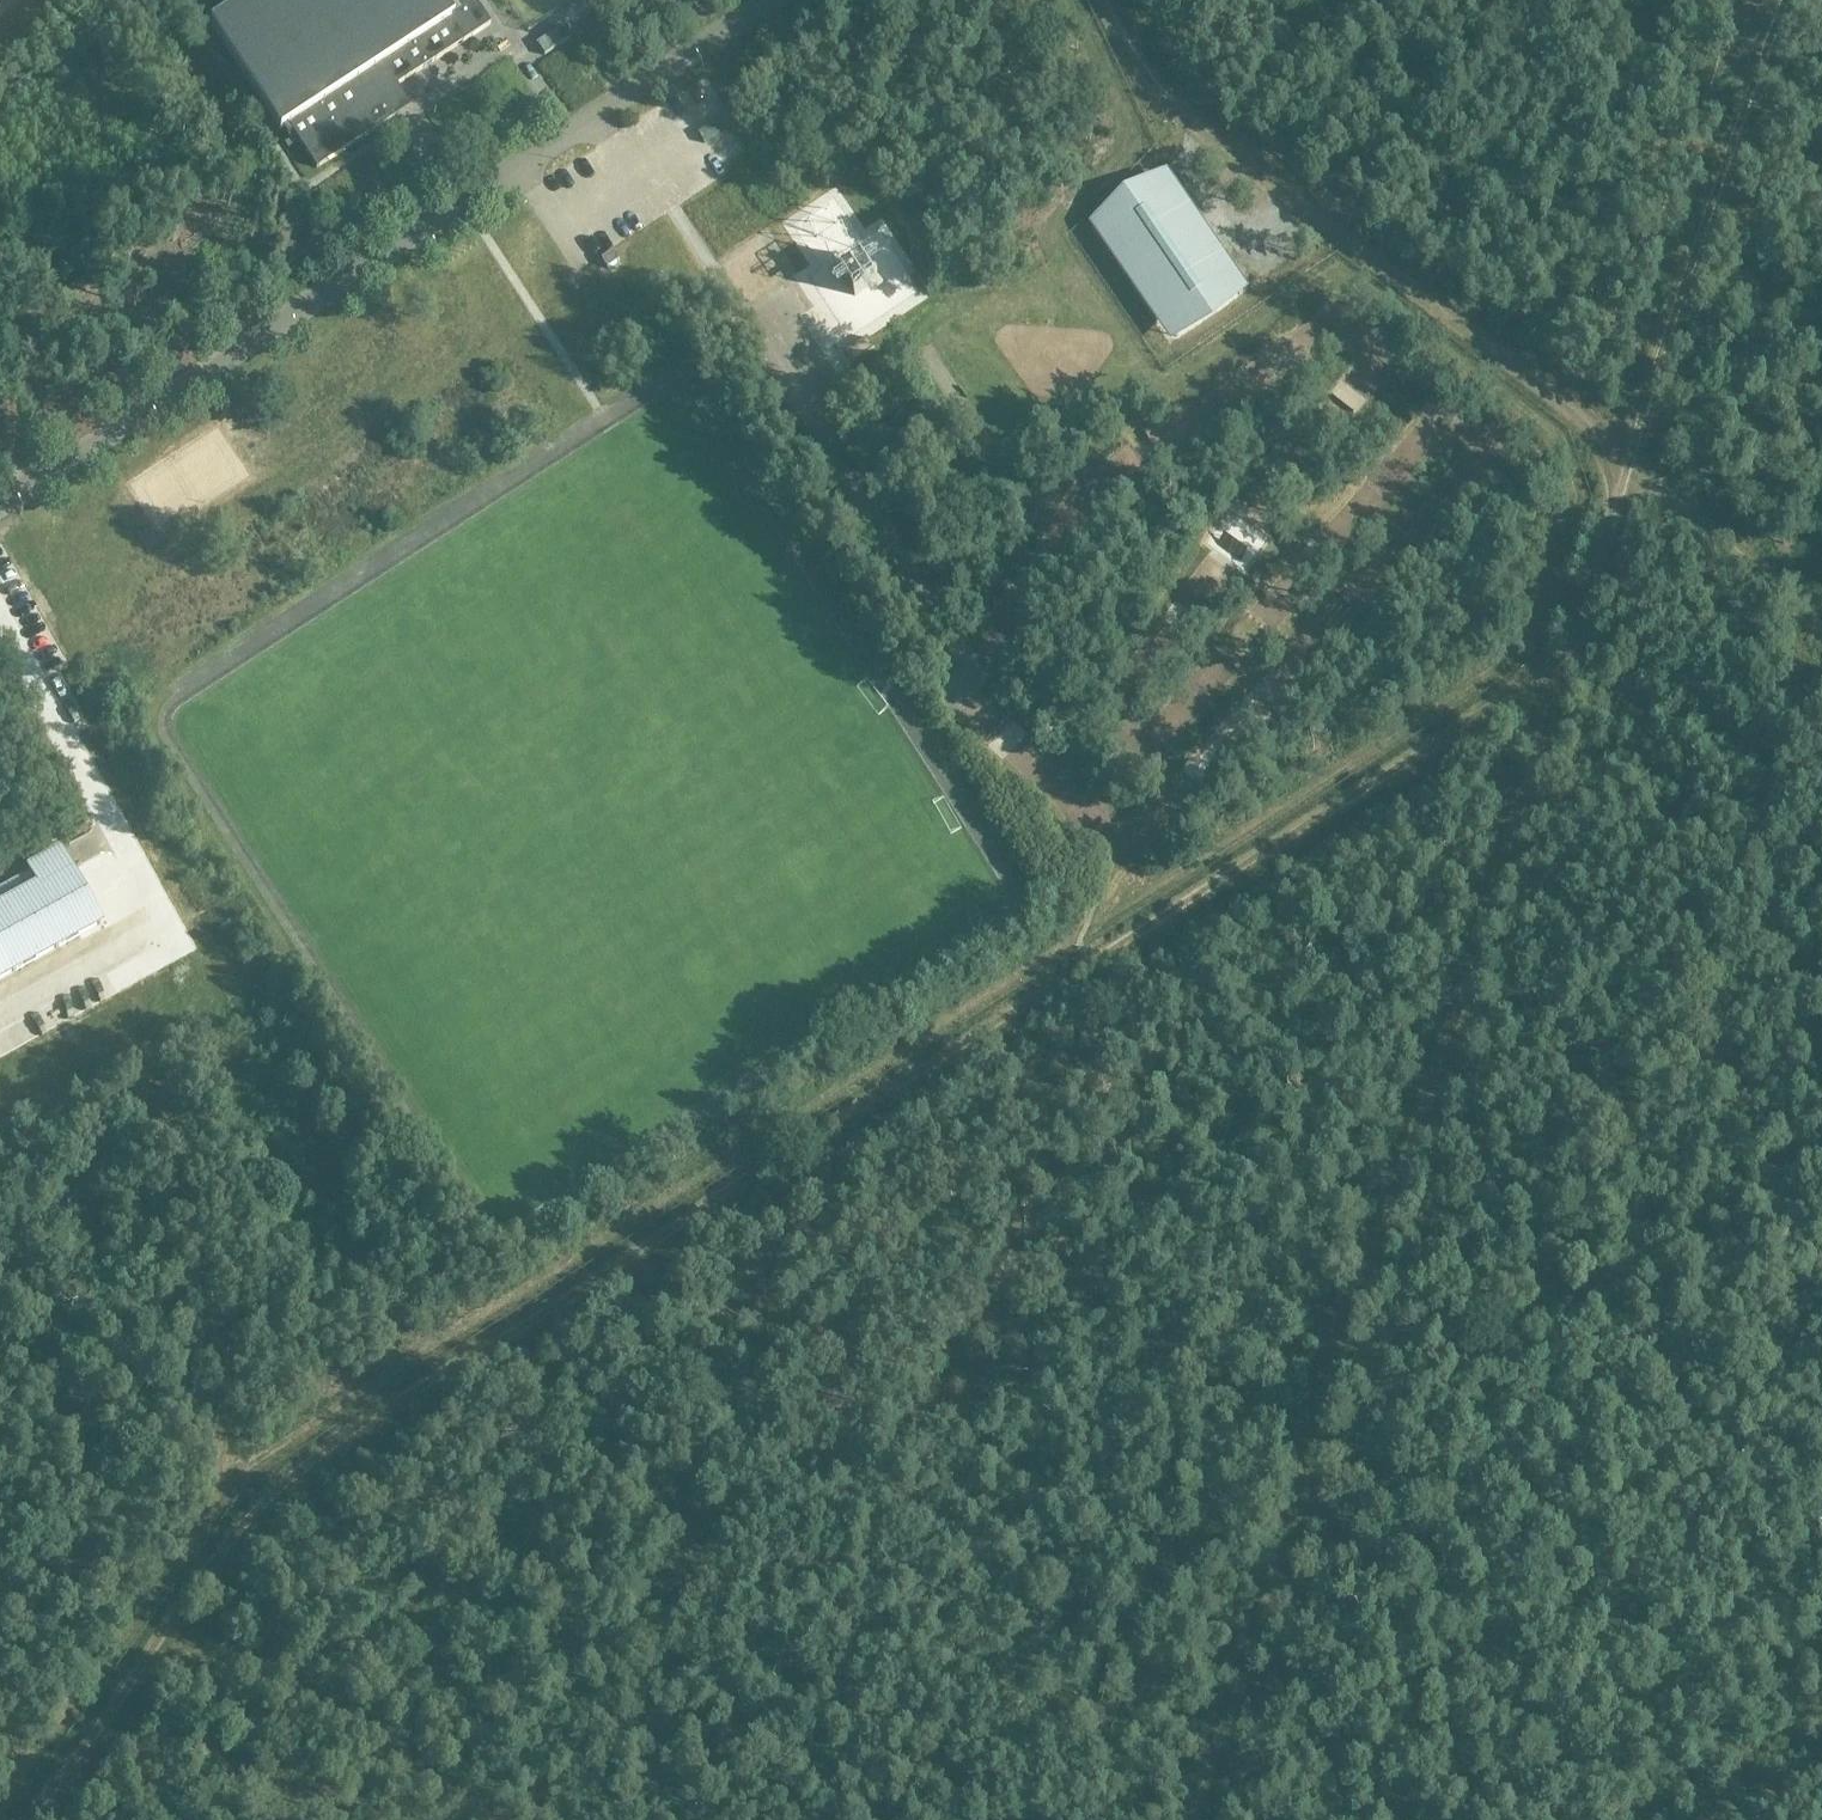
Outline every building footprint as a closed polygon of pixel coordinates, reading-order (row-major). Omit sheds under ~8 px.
[(474,0),(249,0),(211,25),(280,131),(288,125),(316,169),(394,118),(387,106),(403,95),(397,86),(457,47),(455,43),(459,40),(462,44),(490,25),(474,0)] [(536,43),(544,55),(569,39),(561,27),(536,43)] [(615,252),(602,259),(609,269),(621,261),(615,252)] [(60,849),(27,867),(30,873),(0,889),(0,980),(102,924),(60,849)]
